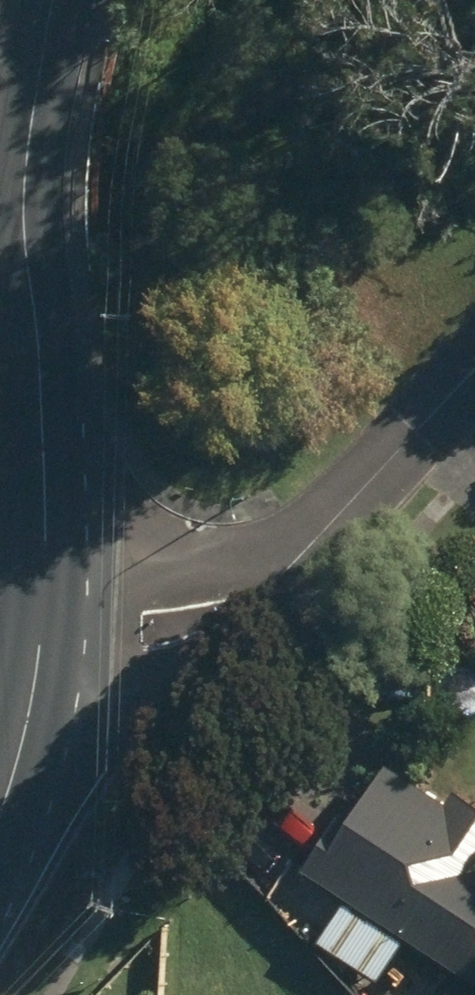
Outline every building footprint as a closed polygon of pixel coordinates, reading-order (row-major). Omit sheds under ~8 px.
[(474,983),(474,805),(454,790),(444,805),(372,759),(300,869),(474,983)]
